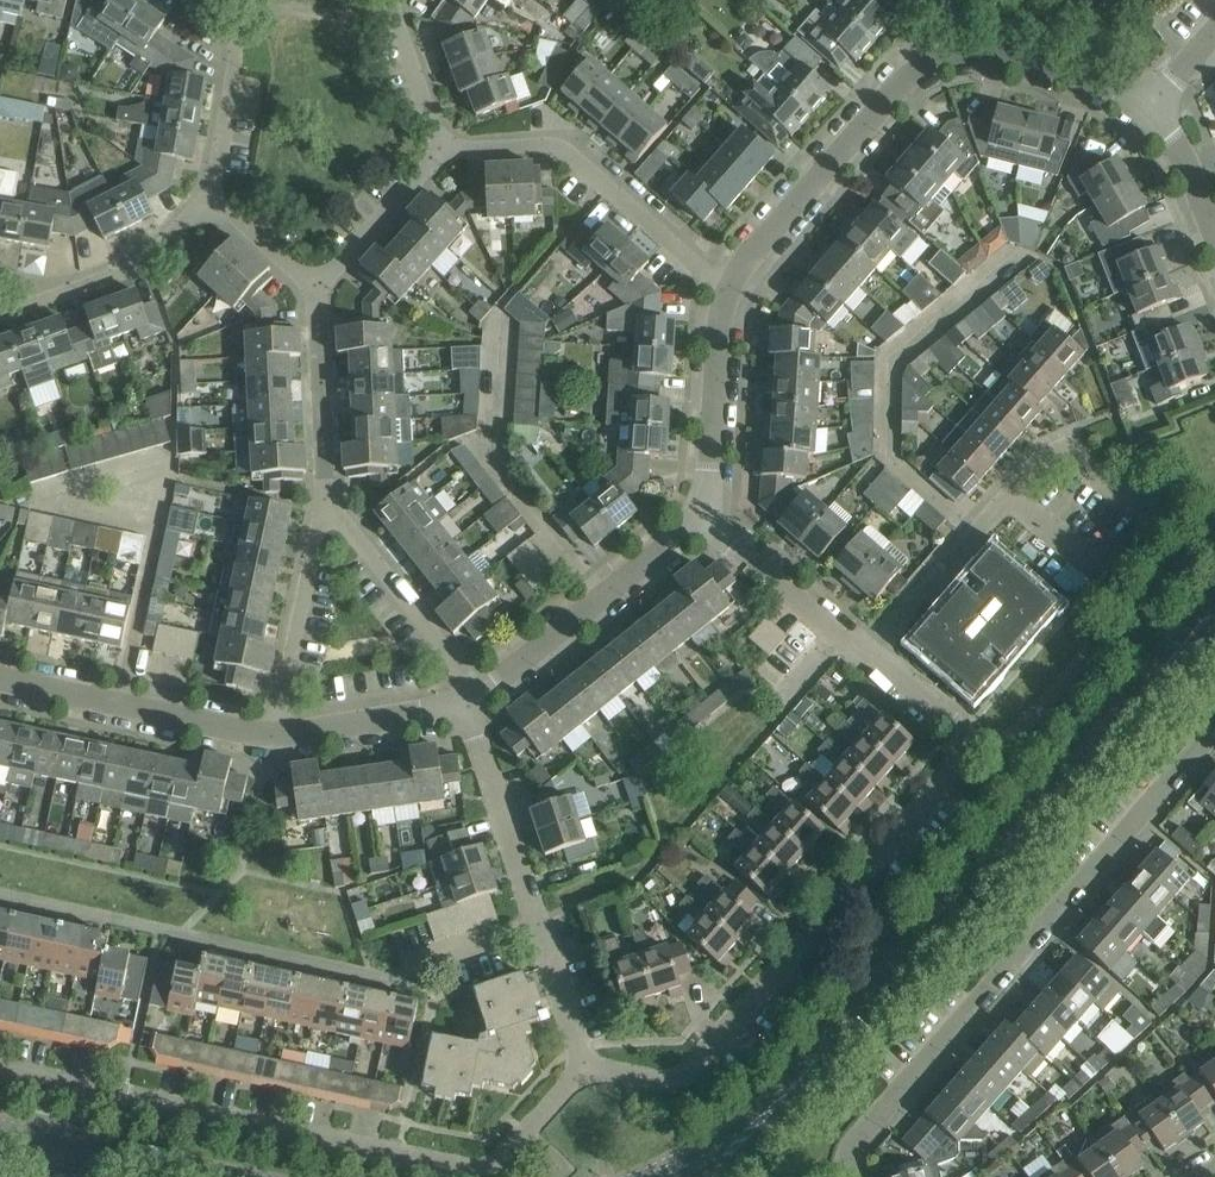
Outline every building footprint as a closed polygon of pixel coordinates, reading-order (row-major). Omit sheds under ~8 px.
[(2,12),(19,15),(22,0),(0,0),(0,19),(2,12)] [(40,0),(37,11),(63,17),(67,0),(38,0),(40,0)] [(123,35),(143,5),(135,0),(96,0),(86,15),(82,20),(105,35),(110,27),(123,35)] [(449,1),(435,21),(468,26),(486,0),(448,0),(449,1)] [(599,14),(588,4),(587,6),(580,0),(579,0),(565,17),(571,23),(583,32),(592,22),(599,14)] [(588,4),(599,14),(606,6),(599,0),(592,0),(588,4)] [(874,42),(827,0),(826,2),(830,5),(826,5),(821,11),(823,15),(816,9),(796,32),(825,56),(835,44),(856,62),(874,42)] [(827,0),(874,42),(892,21),(869,1),(870,0),(827,0)] [(143,5),(123,35),(117,44),(135,56),(129,65),(143,74),(149,65),(161,73),(178,47),(156,33),(164,19),(143,5)] [(471,34),(468,26),(435,21),(434,21),(443,45),(437,47),(441,58),(447,56),(452,69),(446,71),(446,72),(492,55),(484,30),(471,34)] [(576,41),(583,32),(571,23),(564,31),(576,41)] [(634,48),(642,38),(635,31),(626,42),(634,48)] [(749,61),(764,74),(768,77),(780,86),(811,113),(831,90),(811,72),(821,60),(795,37),(780,55),(775,53),(770,52),(766,52),(761,53),(756,55),(752,57),(749,61)] [(661,55),(642,38),(634,48),(653,65),(661,55)] [(556,46),(551,56),(564,62),(569,52),(556,46)] [(194,58),(178,47),(161,73),(159,85),(169,87),(167,100),(202,107),(206,81),(191,78),(194,58)] [(456,80),(461,93),(508,77),(508,76),(501,78),(492,55),(446,72),(450,82),(456,80)] [(560,71),(564,62),(551,56),(546,65),(560,71)] [(581,108),(610,76),(590,58),(561,91),(573,101),(569,105),(577,113),(581,108)] [(41,59),(38,74),(54,77),(57,62),(41,59)] [(715,73),(700,60),(691,71),(705,84),(715,73)] [(664,76),(671,83),(681,72),(673,65),(664,76)] [(690,80),(681,72),(671,83),(680,90),(690,80)] [(791,136),(811,113),(780,86),(768,77),(764,74),(734,108),(760,130),(771,118),(791,136)] [(596,129),(600,125),(629,92),(610,76),(581,108),(592,117),(588,122),(596,129)] [(517,101),(508,77),(461,93),(461,94),(462,94),(466,103),(471,101),(476,115),(517,101)] [(615,146),(619,141),(648,109),(629,92),(600,125),(611,134),(607,139),(615,146)] [(13,120),(17,102),(0,98),(0,117),(13,120)] [(72,102),(57,98),(55,108),(70,112),(72,102)] [(117,121),(162,128),(197,135),(202,107),(167,100),(157,99),(156,101),(145,99),(144,104),(127,109),(119,108),(117,121)] [(688,113),(699,123),(706,115),(695,106),(688,113)] [(1019,153),(1028,115),(999,107),(994,123),(969,117),(968,123),(980,156),(1016,165),(1019,153)] [(667,126),(648,109),(619,141),(630,151),(626,156),(635,163),(667,126)] [(693,130),(699,123),(688,113),(682,120),(693,130)] [(1058,122),(1028,115),(1019,153),(1016,165),(1057,176),(1062,165),(1070,142),(1054,138),(1058,122)] [(908,154),(944,185),(955,172),(964,180),(977,164),(968,140),(960,118),(948,122),(936,136),(929,129),(908,154)] [(197,135),(162,128),(159,141),(149,140),(144,165),(171,185),(176,158),(192,161),(197,135)] [(742,129),(726,147),(757,174),(773,156),(755,141),(742,129)] [(656,149),(667,159),(674,150),(664,141),(656,149)] [(726,147),(710,165),(742,192),(757,174),(726,147)] [(667,159),(656,149),(652,154),(643,165),(635,174),(645,183),(667,159)] [(1096,204),(1131,183),(1117,159),(1096,171),(1087,157),(1077,153),(1068,175),(1067,178),(1078,197),(1088,192),(1096,204)] [(944,185),(908,154),(887,178),(894,184),(882,198),(924,235),(944,212),(938,206),(951,191),(944,185)] [(533,163),(509,164),(512,218),(537,216),(536,205),(553,204),(553,190),(542,191),(540,167),(533,167),(533,163)] [(467,195),(463,198),(468,208),(488,207),(488,219),(512,218),(509,164),(485,165),(485,169),(478,170),(479,194),(467,194),(467,195)] [(171,187),(171,185),(144,165),(120,177),(125,186),(111,193),(129,227),(153,215),(145,200),(171,187)] [(742,192),(710,165),(694,183),(719,204),(726,210),(742,192)] [(21,243),(28,206),(14,204),(19,175),(0,172),(0,239),(21,243)] [(719,204),(694,183),(687,176),(672,194),(703,222),(719,204)] [(129,227),(111,193),(111,194),(103,177),(68,194),(75,236),(97,225),(104,239),(129,227)] [(1145,207),(1131,183),(1096,204),(1103,217),(1090,224),(1103,247),(1109,245),(1131,236),(1124,219),(1145,207)] [(51,232),(75,236),(68,194),(31,188),(28,206),(21,243),(48,248),(51,232)] [(468,208),(463,198),(458,200),(457,199),(449,208),(431,192),(426,197),(424,194),(407,213),(415,220),(412,224),(443,252),(464,230),(455,222),(468,208)] [(861,208),(853,216),(891,249),(907,231),(875,203),(866,213),(861,208)] [(1021,203),(1017,214),(1043,223),(1047,211),(1021,203)] [(843,239),(875,268),(891,249),(853,216),(845,226),(850,231),(843,239)] [(1033,250),(1044,224),(1018,217),(1020,246),(1033,250)] [(564,241),(560,245),(567,251),(587,268),(594,260),(605,270),(628,243),(608,225),(598,237),(587,228),(580,222),(564,241)] [(443,252),(412,224),(400,237),(431,265),(443,252)] [(1002,230),(981,239),(987,253),(1008,244),(1002,230)] [(256,312),(267,308),(264,304),(265,303),(256,295),(272,277),(267,272),(270,269),(234,237),(232,240),(226,235),(210,253),(202,245),(193,256),(206,268),(198,277),(233,309),(242,299),(256,312)] [(400,237),(388,251),(419,279),(431,265),(400,237)] [(1141,237),(1105,251),(1097,254),(1114,294),(1127,289),(1165,274),(1159,260),(1165,257),(1161,246),(1147,251),(1141,237)] [(875,268),(843,239),(834,249),(829,245),(821,253),(859,287),(875,268)] [(968,274),(988,258),(979,241),(955,261),(968,274)] [(649,261),(628,243),(605,270),(616,280),(609,288),(628,304),(628,305),(659,291),(638,273),(649,261)] [(419,279),(388,251),(385,254),(376,247),(360,265),(363,267),(358,273),(376,289),(368,298),(369,299),(367,304),(379,306),(391,292),(400,300),(419,279)] [(953,286),(965,272),(941,251),(928,265),(953,286)] [(843,305),(859,287),(821,253),(813,262),(819,267),(811,276),(843,305)] [(1171,288),(1165,274),(1127,289),(1136,314),(1130,316),(1136,331),(1144,328),(1173,317),(1167,303),(1181,298),(1176,286),(1171,288)] [(902,293),(911,301),(921,311),(941,295),(918,275),(902,293)] [(828,323),(843,305),(811,276),(802,286),(797,281),(789,290),(794,295),(780,311),(810,322),(817,313),(828,323)] [(1001,290),(1011,302),(1016,309),(1027,299),(1012,281),(1001,290)] [(1000,290),(991,297),(1002,310),(1011,302),(1001,290),(1000,290)] [(112,300),(123,335),(137,330),(141,339),(134,342),(138,355),(165,346),(160,333),(165,331),(155,301),(141,306),(136,291),(112,300)] [(659,291),(628,305),(628,307),(607,315),(607,331),(637,333),(637,347),(673,349),(675,322),(658,321),(660,292),(659,291)] [(1000,311),(1002,310),(991,297),(983,304),(983,305),(974,313),(988,330),(1005,316),(1000,311)] [(482,299),(475,307),(485,315),(492,308),(482,299)] [(91,324),(79,329),(89,357),(88,357),(94,373),(118,364),(110,340),(123,335),(112,300),(85,309),(91,324)] [(913,317),(921,311),(911,301),(905,307),(892,316),(903,326),(913,317)] [(338,354),(350,353),(392,351),(390,326),(380,326),(379,306),(367,304),(365,308),(364,308),(364,320),(340,322),(341,329),(337,329),(338,354)] [(479,323),(485,315),(475,307),(469,314),(479,323)] [(534,307),(520,323),(545,325),(550,321),(534,307)] [(269,313),(267,308),(256,312),(258,332),(245,333),(247,357),(300,354),(299,331),(295,331),(295,324),(271,325),(270,313),(269,313)] [(567,309),(552,320),(560,332),(575,321),(567,309)] [(809,331),(810,322),(780,311),(779,330),(764,329),(763,341),(770,342),(770,354),(777,354),(814,356),(815,331),(809,331)] [(886,311),(871,329),(885,341),(903,326),(892,316),(886,311)] [(973,312),(955,327),(965,339),(974,332),(979,338),(988,330),(974,313),(973,312)] [(1030,338),(1034,341),(1068,371),(1087,349),(1080,329),(1070,342),(1064,336),(1072,327),(1056,312),(1048,322),(1046,320),(1030,338)] [(1144,328),(1159,365),(1201,349),(1197,338),(1192,339),(1187,325),(1178,329),(1173,317),(1144,328)] [(51,371),(88,357),(89,357),(79,329),(66,333),(61,318),(36,327),(51,371)] [(520,323),(519,336),(544,337),(545,325),(520,323)] [(50,371),(51,371),(36,327),(11,335),(23,370),(22,371),(28,390),(54,381),(50,371)] [(957,346),(965,339),(955,327),(947,334),(957,346)] [(885,341),(871,329),(870,329),(864,336),(878,349),(885,341)] [(947,334),(937,342),(952,361),(957,365),(965,357),(957,346),(947,334)] [(12,385),(9,375),(22,371),(23,370),(11,335),(0,339),(0,389),(12,385)] [(544,342),(544,337),(519,336),(519,349),(544,350),(544,342)] [(1019,358),(1024,362),(1053,388),(1068,371),(1034,341),(1019,358)] [(544,350),(543,355),(553,355),(561,350),(561,343),(544,342),(544,350)] [(949,374),(957,365),(952,361),(937,342),(919,358),(929,370),(937,363),(942,369),(949,374)] [(858,343),(857,357),(874,357),(875,350),(858,343)] [(481,346),(452,348),(452,369),(467,369),(480,369),(480,360),(481,349),(481,346)] [(610,360),(609,384),(654,387),(655,375),(671,376),(673,349),(637,347),(636,362),(610,360)] [(544,350),(519,349),(518,362),(543,363),(543,355),(544,350)] [(1201,349),(1159,365),(1165,382),(1150,389),(1157,406),(1181,396),(1178,387),(1207,376),(1201,362),(1206,360),(1201,349)] [(350,353),(351,376),(404,372),(402,350),(392,351),(350,353)] [(247,357),(248,380),(290,378),(289,356),(300,355),(300,354),(247,357)] [(820,356),(814,356),(777,354),(776,367),(769,367),(768,378),(819,381),(820,356)] [(919,358),(911,364),(921,376),(929,370),(919,358)] [(181,384),(195,383),(194,360),(180,361),(181,384)] [(851,379),(875,378),(875,361),(851,361),(851,379)] [(542,376),(543,363),(518,362),(517,374),(542,376)] [(1009,380),(1042,409),(1038,405),(1053,388),(1024,362),(1009,380)] [(908,366),(904,378),(924,397),(931,389),(921,376),(911,364),(908,366)] [(479,379),(480,369),(467,369),(466,378),(479,379)] [(352,400),(405,396),(404,372),(351,376),(352,400)] [(517,374),(516,387),(541,389),(542,376),(517,374)] [(1027,427),(1042,409),(1009,380),(1008,381),(1003,376),(988,393),(997,402),(998,400),(1027,427)] [(248,380),(249,404),(291,402),(290,378),(248,380)] [(774,391),(774,403),(817,405),(819,381),(768,378),(767,390),(774,391)] [(848,391),(849,402),(874,399),(875,378),(851,379),(851,390),(848,391)] [(902,412),(919,412),(928,412),(934,405),(924,397),(904,378),(902,410),(902,412)] [(1110,385),(1120,410),(1136,403),(1126,378),(1110,385)] [(195,383),(181,384),(182,394),(196,393),(195,383)] [(654,387),(609,384),(608,402),(622,410),(622,424),(620,424),(620,426),(667,429),(669,402),(653,401),(654,387)] [(541,402),(541,389),(516,387),(516,400),(541,402)] [(1012,444),(1027,427),(998,400),(997,402),(988,393),(973,409),(1012,444)] [(152,421),(164,418),(171,416),(171,394),(147,401),(152,421)] [(409,396),(405,396),(352,400),(353,422),(411,419),(409,396)] [(851,414),(851,424),(874,421),(874,412),(874,399),(849,402),(851,414)] [(516,400),(515,413),(540,414),(541,402),(516,400)] [(234,429),(250,428),(292,425),(291,402),(249,404),(249,405),(233,406),(234,429)] [(766,415),(765,427),(816,430),(817,405),(774,403),(773,416),(766,415)] [(464,407),(464,415),(478,416),(478,408),(464,407)] [(997,461),(1012,444),(973,409),(958,426),(997,461)] [(919,412),(902,412),(902,422),(919,422),(919,412)] [(539,427),(540,414),(515,413),(514,426),(539,427)] [(477,430),(478,416),(464,415),(464,417),(441,419),(443,442),(450,441),(477,430)] [(152,421),(151,422),(158,446),(171,442),(164,418),(152,421)] [(354,446),(397,443),(412,442),(411,419),(353,422),(354,446)] [(849,447),(873,442),(873,430),(874,421),(851,424),(853,434),(847,435),(849,447)] [(146,449),(158,446),(151,422),(139,425),(146,449)] [(919,433),(919,422),(902,422),(902,433),(919,433)] [(133,453),(146,449),(139,425),(126,429),(133,453)] [(293,448),(292,425),(250,428),(251,450),(293,448)] [(538,438),(539,427),(514,426),(510,425),(510,436),(538,438)] [(666,456),(667,429),(620,426),(618,467),(648,483),(650,455),(666,456)] [(997,461),(958,426),(943,443),(944,443),(943,444),(982,478),(997,461)] [(814,454),(816,430),(765,427),(764,439),(771,439),(770,451),(807,453),(814,454)] [(45,436),(50,451),(60,448),(65,447),(76,443),(71,428),(45,436)] [(126,429),(114,432),(121,456),(133,453),(126,429)] [(195,430),(180,431),(181,441),(180,455),(206,454),(205,430),(195,431),(195,430)] [(114,432),(102,436),(108,460),(121,456),(114,432)] [(96,463),(108,460),(102,436),(89,439),(96,463)] [(538,445),(538,438),(510,436),(509,446),(532,447),(538,447),(538,445)] [(538,445),(538,447),(532,447),(540,456),(548,449),(538,438),(538,445)] [(84,467),(96,463),(89,439),(77,443),(84,467)] [(72,470),(84,467),(77,443),(76,443),(65,447),(72,470)] [(397,443),(354,446),(343,447),(344,471),(348,470),(348,477),(372,476),(373,487),(387,487),(386,476),(399,475),(397,443)] [(966,496),(982,478),(943,444),(927,462),(936,470),(929,478),(937,486),(955,502),(963,493),(966,496)] [(477,461),(470,453),(464,446),(452,451),(451,452),(466,470),(477,461)] [(60,448),(50,451),(47,452),(55,476),(67,472),(60,448)] [(305,448),(293,448),(251,450),(253,482),(265,481),(265,493),(279,492),(279,481),(302,480),(302,473),(306,472),(305,448)] [(762,476),(760,503),(792,489),(792,477),(806,477),(807,453),(770,451),(764,451),(763,464),(755,463),(755,475),(762,476)] [(47,452),(35,456),(42,479),(55,476),(47,452)] [(30,483),(42,479),(35,456),(23,459),(30,483)] [(582,491),(591,501),(615,530),(636,513),(626,500),(648,483),(618,467),(597,484),(594,481),(582,491)] [(491,479),(485,471),(474,481),(480,488),(491,479)] [(876,504),(896,481),(884,471),(864,493),(876,504)] [(491,479),(480,488),(495,506),(506,497),(491,479)] [(896,481),(876,504),(889,515),(909,493),(896,481)] [(374,512),(389,531),(428,500),(414,482),(408,487),(407,486),(374,512)] [(190,486),(176,484),(174,493),(188,496),(190,486)] [(800,497),(792,489),(760,503),(760,504),(780,521),(778,523),(790,533),(787,536),(795,543),(825,509),(805,491),(800,497)] [(389,531),(404,549),(436,523),(447,514),(433,496),(428,500),(389,531)] [(506,497),(495,506),(483,515),(498,534),(510,524),(521,515),(506,497)] [(251,500),(246,522),(287,531),(292,509),(251,500)] [(615,530),(591,501),(579,511),(573,503),(553,518),(573,542),(583,534),(594,547),(615,530)] [(946,520),(924,501),(914,514),(935,532),(946,520)] [(15,509),(6,507),(3,520),(12,522),(15,509)] [(171,507),(166,530),(179,533),(194,536),(199,513),(171,507)] [(847,527),(825,509),(795,543),(805,552),(808,549),(819,559),(835,541),(847,527)] [(27,525),(30,512),(20,510),(17,523),(27,525)] [(52,531),(55,517),(30,512),(27,525),(24,541),(39,544),(43,529),(52,531)] [(527,523),(521,515),(510,524),(516,531),(527,523)] [(55,517),(52,531),(48,548),(69,553),(71,545),(76,522),(55,517)] [(282,554),(287,531),(246,522),(245,523),(235,521),(230,544),(282,554)] [(99,527),(76,522),(71,545),(94,550),(99,527)] [(451,541),(436,523),(404,549),(418,567),(451,541)] [(850,586),(889,542),(870,525),(866,526),(860,534),(834,565),(845,575),(842,579),(850,586)] [(94,550),(117,555),(122,532),(99,527),(94,550)] [(164,539),(161,552),(175,555),(179,533),(166,530),(164,539)] [(122,532),(117,555),(116,560),(139,565),(145,537),(122,532)] [(515,568),(536,550),(527,540),(506,557),(515,568)] [(466,560),(451,541),(418,567),(433,586),(466,560)] [(906,557),(889,542),(850,586),(860,594),(863,591),(875,601),(901,570),(900,569),(906,561),(906,557)] [(236,568),(277,576),(282,554),(230,544),(230,545),(240,547),(236,568)] [(999,657),(1006,663),(1057,604),(993,548),(970,575),(977,581),(968,591),(961,585),(909,644),(974,700),(997,673),(990,667),(999,657)] [(477,550),(466,560),(433,586),(447,604),(480,578),(480,577),(491,568),(477,550)] [(545,561),(536,550),(515,568),(524,579),(545,561)] [(156,576),(170,579),(175,555),(161,552),(156,576)] [(545,561),(524,579),(530,586),(532,589),(553,572),(545,561)] [(674,580),(682,590),(709,623),(730,606),(721,594),(735,582),(719,561),(704,573),(695,562),(674,580)] [(277,576),(236,568),(235,570),(225,567),(220,589),(272,600),(277,576)] [(16,573),(11,596),(5,623),(30,629),(41,578),(16,573)] [(168,588),(170,579),(156,576),(151,599),(165,601),(168,588)] [(52,634),(63,583),(41,578),(30,629),(52,634)] [(480,578),(447,604),(437,613),(454,634),(464,625),(476,640),(497,624),(485,609),(497,599),(480,578)] [(52,634),(75,638),(86,588),(63,583),(52,634)] [(530,586),(521,593),(527,600),(536,594),(532,589),(530,586)] [(109,593),(86,588),(75,638),(98,643),(109,593)] [(272,600),(220,589),(215,612),(267,622),(272,600)] [(709,623),(682,590),(664,605),(691,638),(709,623)] [(109,593),(98,643),(121,649),(130,607),(107,602),(109,593)] [(11,596),(0,594),(0,637),(2,637),(5,623),(11,596)] [(160,625),(165,601),(151,599),(146,622),(159,624),(160,625)] [(672,652),(691,638),(664,605),(646,619),(672,652)] [(262,646),(267,622),(215,612),(210,635),(221,638),(275,649),(276,649),(262,646)] [(777,626),(767,617),(748,639),(759,647),(777,626)] [(646,619),(628,634),(654,667),(672,652),(646,619)] [(143,634),(156,637),(159,624),(146,622),(143,634)] [(159,624),(156,637),(153,651),(165,654),(171,627),(160,625),(159,624)] [(787,635),(777,626),(759,647),(769,656),(787,635)] [(179,657),(185,630),(171,627),(165,654),(179,657)] [(185,630),(179,657),(192,660),(198,633),(185,630)] [(636,681),(654,667),(628,634),(610,648),(636,681)] [(270,676),(275,649),(221,638),(215,664),(214,672),(229,675),(226,686),(252,692),(256,673),(270,676)] [(610,648),(591,663),(618,696),(636,681),(610,648)] [(600,711),(618,696),(591,663),(573,678),(600,711)] [(860,709),(849,723),(895,764),(902,770),(905,766),(904,764),(908,760),(903,755),(914,743),(831,667),(826,673),(860,703),(857,707),(860,709)] [(746,669),(727,684),(736,695),(754,680),(746,669)] [(581,725),(600,711),(573,678),(555,692),(581,725)] [(727,684),(709,698),(718,709),(736,695),(727,684)] [(820,685),(813,693),(824,703),(832,695),(820,685)] [(528,696),(563,740),(581,725),(555,692),(537,706),(528,696)] [(542,757),(563,740),(528,696),(507,713),(515,724),(501,736),(517,756),(532,745),(542,757)] [(699,724),(718,709),(709,698),(690,713),(699,724)] [(802,702),(794,711),(802,718),(809,709),(802,702)] [(690,713),(672,727),(681,738),(699,724),(690,713)] [(664,717),(657,722),(665,733),(672,727),(664,717)] [(895,764),(849,723),(845,719),(837,729),(855,744),(844,757),(876,786),(883,792),(887,787),(885,786),(889,781),(884,777),(895,764)] [(798,728),(788,720),(779,731),(788,739),(798,728)] [(10,769),(19,728),(0,724),(0,783),(7,785),(10,769)] [(674,744),(681,738),(672,727),(665,733),(674,744)] [(33,774),(42,733),(19,728),(10,769),(33,774)] [(33,774),(56,779),(65,738),(42,733),(33,774)] [(88,743),(65,738),(56,779),(79,784),(88,743)] [(836,766),(825,778),(857,807),(864,813),(868,809),(866,807),(870,803),(865,798),(876,786),(844,757),(826,741),(818,750),(836,766)] [(88,743),(79,784),(75,800),(99,805),(111,748),(88,743)] [(409,749),(411,763),(417,804),(444,801),(442,785),(461,783),(457,756),(438,759),(437,745),(409,749)] [(99,805),(121,811),(134,753),(111,748),(99,805)] [(643,751),(636,756),(645,767),(652,762),(643,751)] [(157,758),(134,753),(121,811),(145,816),(157,758)] [(206,754),(203,768),(194,809),(220,815),(223,800),(242,804),(248,777),(229,773),(232,760),(206,754)] [(637,773),(645,767),(636,756),(629,762),(637,773)] [(145,816),(167,820),(180,763),(157,758),(145,816)] [(325,818),(318,762),(290,766),(292,780),(274,782),(277,809),(296,806),(299,821),(325,818)] [(318,762),(325,818),(348,814),(343,773),(320,776),(318,762)] [(194,809),(203,768),(180,763),(167,820),(190,825),(194,809)] [(411,763),(388,766),(394,808),(417,804),(411,763)] [(540,763),(529,772),(539,786),(551,778),(540,763)] [(857,807),(825,778),(807,763),(799,771),(817,787),(805,800),(844,835),(849,830),(847,829),(851,824),(846,819),(857,807)] [(371,811),(394,808),(388,766),(366,770),(371,811)] [(366,770),(343,773),(348,814),(371,811),(366,770)] [(610,784),(607,774),(594,779),(597,788),(610,784)] [(552,783),(538,794),(542,804),(557,799),(552,783)] [(1214,816),(1214,786),(1211,791),(1204,784),(1187,803),(1198,813),(1204,807),(1214,816)] [(735,792),(727,785),(720,794),(727,801),(735,792)] [(773,823),(805,852),(812,858),(816,854),(814,852),(818,847),(813,843),(825,830),(807,814),(774,786),(766,796),(784,811),(773,823)] [(628,793),(631,802),(644,798),(641,789),(628,793)] [(530,810),(538,832),(578,819),(570,797),(530,810)] [(647,807),(644,798),(631,802),(634,811),(647,807)] [(0,814),(0,839),(18,843),(21,829),(13,827),(11,833),(5,831),(10,807),(2,805),(0,814)] [(805,852),(773,823),(773,824),(755,808),(747,817),(764,832),(754,845),(786,873),(793,879),(797,875),(795,873),(799,869),(794,864),(805,852)] [(578,819),(538,832),(545,855),(563,849),(568,864),(596,855),(590,840),(585,841),(578,819)] [(1193,856),(1202,846),(1180,826),(1171,836),(1193,856)] [(44,834),(21,829),(18,843),(41,848),(44,834)] [(326,829),(311,831),(313,847),(328,846),(326,829)] [(450,882),(489,868),(482,846),(471,849),(464,829),(426,842),(432,860),(428,862),(436,887),(450,883),(450,882)] [(786,873),(754,845),(753,845),(736,830),(728,839),(746,854),(735,867),(756,886),(774,902),(778,897),(776,895),(780,890),(775,886),(786,873)] [(41,848),(64,853),(67,839),(44,834),(41,848)] [(90,844),(67,839),(64,853),(87,858),(90,844)] [(87,858),(110,863),(113,849),(90,844),(87,858)] [(122,851),(113,849),(110,863),(119,865),(122,851)] [(405,867),(426,864),(424,850),(403,853),(405,867)] [(1158,850),(1141,869),(1174,897),(1190,879),(1158,850)] [(147,871),(156,873),(159,859),(150,857),(147,871)] [(378,859),(380,873),(390,871),(388,858),(378,859)] [(168,861),(159,859),(156,873),(165,875),(168,861)] [(380,873),(378,859),(369,860),(371,874),(380,873)] [(476,898),(489,894),(497,891),(489,868),(450,882),(450,883),(436,887),(435,888),(442,909),(451,907),(463,902),(476,898)] [(1158,915),(1174,897),(1141,869),(1126,887),(1158,915)] [(335,888),(344,886),(343,872),(333,874),(335,888)] [(707,875),(699,884),(716,900),(710,907),(742,935),(737,941),(744,947),(748,942),(746,940),(747,939),(750,936),(745,931),(756,919),(748,911),(758,900),(740,885),(735,880),(726,891),(707,875)] [(1126,887),(1110,905),(1155,944),(1169,928),(1157,917),(1158,915),(1126,887)] [(476,898),(485,924),(498,920),(489,894),(476,898)] [(686,898),(679,906),(697,922),(686,935),(707,953),(725,969),(729,963),(727,962),(731,957),(727,953),(737,941),(742,935),(710,907),(706,912),(688,897),(686,898)] [(476,898),(463,902),(472,929),(485,924),(476,898)] [(354,914),(367,909),(364,900),(351,905),(354,914)] [(463,902),(451,907),(460,933),(472,929),(463,902)] [(1110,905),(1094,923),(1126,952),(1141,935),(1154,945),(1155,944),(1110,905)] [(1200,905),(1199,919),(1210,920),(1211,906),(1200,905)] [(451,907),(442,909),(438,911),(447,937),(460,933),(451,907)] [(367,909),(354,914),(357,922),(370,918),(367,909)] [(434,941),(447,937),(438,911),(426,915),(434,941)] [(4,961),(14,915),(0,912),(0,960),(4,961)] [(38,920),(14,915),(4,961),(28,966),(38,920)] [(1210,920),(1199,919),(1198,934),(1209,935),(1210,920)] [(38,920),(28,966),(51,971),(61,925),(38,920)] [(1109,971),(1126,952),(1094,923),(1077,943),(1109,971)] [(85,931),(61,925),(51,971),(75,976),(85,931)] [(644,929),(639,931),(660,994),(668,991),(670,997),(676,995),(677,997),(683,995),(677,976),(691,972),(681,943),(668,947),(668,946),(652,951),(644,929)] [(108,936),(85,931),(75,976),(98,981),(105,950),(108,936)] [(653,996),(660,994),(639,931),(632,933),(639,955),(623,961),(616,938),(595,945),(603,967),(612,964),(625,1005),(641,1000),(643,1006),(649,1004),(650,1006),(656,1004),(653,996)] [(105,950),(98,981),(95,995),(120,1000),(120,999),(138,1003),(148,959),(130,955),(106,950),(110,936),(108,936),(105,950)] [(1182,968),(1187,973),(1195,979),(1205,969),(1205,956),(1198,950),(1182,968)] [(167,1011),(191,1016),(204,957),(203,956),(200,970),(177,965),(177,966),(159,962),(150,1005),(167,1009),(167,1011)] [(1078,956),(1061,974),(1103,1011),(1119,993),(1078,956)] [(195,1002),(218,1007),(228,962),(204,957),(191,1016),(192,1016),(195,1002)] [(252,967),(228,962),(218,1007),(242,1012),(252,967)] [(275,972),(252,967),(242,1012),(266,1017),(275,972)] [(275,972),(266,1017),(290,1022),(300,977),(275,972)] [(540,1021),(524,973),(480,988),(497,1039),(486,1043),(484,1054),(431,1043),(421,1089),(470,1099),(474,1081),(513,1089),(535,1065),(523,1026),(540,1021)] [(1178,998),(1195,979),(1187,973),(1178,984),(1170,991),(1178,998)] [(1061,974),(1045,993),(1078,1022),(1093,1004),(1103,1012),(1103,1011),(1061,974)] [(323,982),(300,977),(290,1022),(313,1027),(310,1039),(311,1039),(323,982)] [(1199,988),(1210,994),(1214,985),(1206,980),(1199,988)] [(323,982),(311,1039),(320,1041),(322,1029),(337,1033),(346,987),(323,982)] [(359,1038),(361,1038),(371,993),(346,987),(337,1033),(350,1036),(348,1042),(358,1044),(359,1038)] [(1199,988),(1187,1002),(1202,1010),(1210,994),(1199,988)] [(1178,998),(1170,991),(1152,1008),(1159,1016),(1170,1006),(1178,998)] [(394,998),(371,993),(361,1038),(384,1043),(394,998)] [(1062,1040),(1078,1022),(1045,993),(1030,1011),(1062,1040)] [(46,998),(43,1010),(65,1015),(68,1003),(46,998)] [(394,998),(384,1043),(408,1048),(418,1003),(394,998)] [(0,1001),(0,1029),(4,1030),(5,1027),(14,1029),(20,1005),(0,1001)] [(22,1034),(37,1037),(43,1010),(20,1005),(14,1029),(23,1031),(22,1034)] [(43,1010),(37,1037),(52,1040),(52,1037),(60,1039),(65,1015),(43,1010)] [(1062,1040),(1030,1011),(1014,1029),(1007,1023),(1006,1023),(1046,1058),(1062,1040)] [(1145,1014),(1126,1031),(1134,1039),(1152,1022),(1145,1014)] [(70,1044),(84,1047),(90,1020),(70,1016),(65,1015),(60,1039),(70,1041),(70,1044)] [(123,1027),(90,1020),(84,1047),(99,1050),(100,1047),(109,1049),(120,1042),(123,1027)] [(1030,1077),(1046,1058),(1006,1023),(990,1042),(1030,1077)] [(1115,1056),(1134,1039),(1126,1031),(1108,1048),(1115,1056)] [(165,1065),(180,1068),(186,1041),(153,1034),(150,1049),(157,1060),(166,1062),(165,1065)] [(186,1041),(180,1068),(194,1071),(195,1068),(205,1070),(210,1046),(186,1041)] [(974,1060),(1006,1088),(1014,1095),(1030,1077),(990,1042),(974,1060)] [(210,1046),(205,1070),(213,1072),(213,1075),(228,1078),(233,1051),(210,1046)] [(1090,1065),(1097,1072),(1115,1056),(1108,1048),(1090,1065)] [(252,1080),(257,1057),(233,1051),(228,1078),(242,1082),(243,1078),(252,1080)] [(260,1085),(276,1089),(282,1062),(257,1057),(252,1080),(261,1082),(260,1085)] [(990,1106),(1006,1088),(974,1060),(958,1078),(990,1106)] [(290,1088),(300,1091),(305,1067),(282,1062),(276,1089),(289,1092),(290,1088)] [(1191,1080),(1208,1104),(1214,1099),(1214,1063),(1191,1080)] [(1090,1065),(1072,1081),(1079,1088),(1097,1072),(1090,1065)] [(307,1096),(322,1099),(328,1072),(305,1067),(300,1091),(308,1092),(307,1096)] [(352,1077),(328,1072),(322,1099),(337,1102),(338,1099),(347,1101),(352,1077)] [(1107,1076),(1098,1083),(1107,1094),(1116,1088),(1107,1076)] [(355,1106),(370,1109),(376,1082),(352,1077),(347,1101),(356,1103),(355,1106)] [(958,1078),(942,1096),(974,1124),(990,1106),(958,1078)] [(1197,1112),(1208,1104),(1191,1080),(1180,1088),(1175,1081),(1155,1095),(1185,1136),(1205,1122),(1197,1112)] [(1068,1098),(1079,1088),(1072,1081),(1061,1090),(1065,1095),(1068,1098)] [(404,1088),(376,1082),(370,1109),(384,1112),(385,1109),(391,1110),(401,1103),(404,1088)] [(1124,1117),(1146,1148),(1156,1140),(1164,1151),(1185,1136),(1155,1095),(1124,1117)] [(973,1125),(974,1124),(942,1096),(916,1126),(939,1146),(955,1158),(959,1154),(958,1143),(960,1141),(983,1142),(986,1137),(973,1125)] [(1041,1098),(1030,1109),(1037,1117),(1049,1106),(1041,1098)] [(1030,1109),(1019,1118),(1012,1125),(1020,1132),(1027,1126),(1037,1117),(1030,1109)] [(1146,1148),(1124,1117),(1111,1127),(1107,1127),(1104,1128),(1101,1130),(1100,1131),(1098,1133),(1097,1135),(1096,1138),(1095,1139),(1122,1176),(1129,1176),(1144,1166),(1136,1155),(1146,1148)] [(955,1158),(939,1146),(916,1126),(902,1142),(925,1161),(926,1168),(900,1176),(898,1168),(884,1172),(885,1176),(940,1176),(937,1166),(954,1160),(955,1158)] [(1011,1135),(999,1145),(1006,1154),(1018,1143),(1011,1135)] [(1069,1168),(1075,1176),(1122,1176),(1095,1139),(1093,1140),(1091,1137),(1086,1140),(1078,1162),(1069,1168)] [(996,1163),(1006,1154),(999,1145),(988,1155),(996,1163)] [(1065,1146),(1057,1151),(1065,1162),(1073,1157),(1065,1146)] [(1069,1168),(1067,1169),(1063,1162),(1042,1176),(1075,1176),(1069,1168)]
